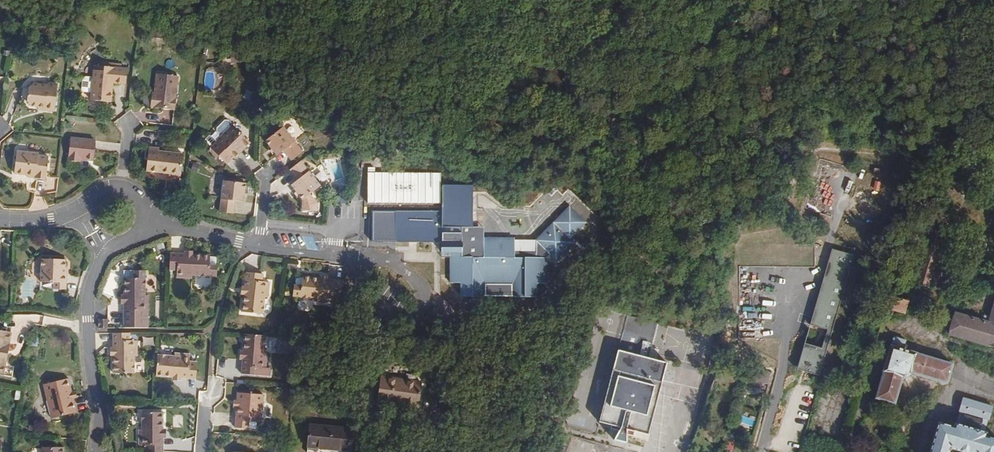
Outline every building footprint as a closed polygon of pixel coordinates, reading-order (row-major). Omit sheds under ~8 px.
[(112,103),(114,83),(127,84),(129,70),(97,66),(97,72),(96,71),(95,80),(93,80),(92,91),(94,91),(92,101),(112,103)] [(175,100),(178,77),(158,75),(156,95),(155,99),(153,99),(152,108),(176,111),(177,100),(175,100)] [(53,112),(56,84),(47,83),(44,85),(32,84),(27,88),(26,101),(30,107),(37,108),(44,108),(44,110),(53,112)] [(225,136),(234,127),(230,123),(228,123),(221,130),(221,132),(225,136)] [(252,146),(234,127),(225,136),(218,143),(236,161),(252,146)] [(305,155),(286,130),(267,144),(271,149),(275,155),(279,159),(286,154),(294,164),(305,155)] [(92,160),(94,140),(70,138),(67,160),(79,161),(79,159),(92,160)] [(182,174),(184,154),(160,152),(160,149),(150,148),(148,171),(159,172),(159,171),(169,173),(171,176),(179,177),(182,174)] [(48,181),(51,158),(41,156),(41,154),(19,152),(16,174),(30,176),(39,177),(38,179),(48,181)] [(198,173),(202,165),(195,162),(192,170),(198,173)] [(322,190),(303,164),(292,173),(299,183),(293,188),(296,193),(300,198),(304,204),(322,190)] [(443,175),(370,175),(369,205),(443,204),(443,185),(443,175)] [(247,193),(247,186),(225,183),(221,215),(235,216),(236,204),(245,205),(246,199),(247,193)] [(474,227),(474,186),(443,185),(443,204),(443,211),(374,211),(373,241),(443,243),(442,253),(451,253),(451,258),(451,283),(462,283),(462,297),(484,297),(484,284),(514,284),(514,298),(537,298),(537,284),(547,284),(548,259),(551,256),(557,261),(575,244),(570,239),(586,223),(570,207),(537,240),(537,253),(515,253),(515,238),(484,238),(474,227)] [(484,238),(485,227),(474,227),(484,238)] [(797,369),(817,375),(854,254),(834,248),(797,369)] [(212,268),(212,258),(195,257),(195,259),(187,259),(187,257),(171,256),(170,273),(178,274),(178,281),(194,282),(194,278),(219,280),(219,268),(212,268)] [(68,276),(68,269),(66,269),(66,260),(41,259),(40,283),(54,284),(54,290),(67,291),(68,276)] [(148,296),(148,272),(137,272),(137,279),(127,279),(127,296),(128,296),(128,304),(127,304),(127,329),(148,329),(148,312),(151,312),(151,296),(148,296)] [(269,302),(271,285),(264,284),(265,277),(248,275),(246,291),(247,291),(247,299),(245,299),(244,316),(264,318),(266,302),(269,302)] [(341,312),(345,283),(329,281),(329,283),(321,282),(321,281),(303,279),(303,289),(295,288),(294,299),(318,301),(318,305),(334,306),(334,311),(341,312)] [(907,311),(910,299),(891,293),(885,310),(895,313),(897,309),(907,311)] [(992,314),(984,312),(982,319),(956,311),(949,335),(993,348),(993,307),(992,314)] [(627,319),(622,344),(633,346),(635,337),(644,338),(641,352),(649,354),(655,324),(627,319)] [(708,337),(669,327),(662,356),(701,366),(708,337)] [(136,357),(136,341),(130,341),(130,332),(113,332),(113,347),(113,355),(113,373),(134,373),(134,357),(136,357)] [(953,364),(905,350),(907,342),(893,339),(876,400),(894,405),(901,382),(913,375),(947,385),(953,364)] [(270,356),(271,341),(250,340),(249,354),(251,354),(250,362),(248,362),(247,377),(264,378),(265,371),(272,371),(273,356),(270,356)] [(4,351),(8,351),(8,347),(5,347),(0,346),(0,375),(1,367),(5,367),(6,360),(3,359),(4,351)] [(665,362),(619,351),(599,424),(620,429),(614,440),(626,443),(626,430),(647,435),(665,362)] [(178,357),(179,353),(174,356),(158,356),(157,376),(174,377),(174,375),(178,375),(178,357)] [(195,381),(196,365),(189,365),(190,358),(178,357),(178,375),(177,379),(181,379),(181,380),(195,381)] [(768,382),(768,371),(749,370),(749,387),(757,387),(757,382),(768,382)] [(177,379),(178,375),(174,375),(174,377),(180,385),(184,385),(177,379)] [(417,408),(421,382),(380,375),(376,401),(417,408)] [(187,388),(181,380),(181,379),(177,379),(184,385),(183,388),(187,388)] [(76,400),(74,392),(71,392),(68,380),(42,385),(43,390),(50,420),(76,414),(74,401),(76,400)] [(269,399),(242,398),(242,406),(241,413),(241,434),(255,435),(255,428),(269,428),(269,399)] [(988,438),(989,433),(987,432),(990,421),(992,421),(993,416),(993,408),(963,398),(959,411),(965,413),(961,424),(959,424),(957,429),(940,424),(932,451),(952,451),(952,450),(957,451),(993,451),(993,440),(988,438)] [(163,434),(163,426),(165,426),(165,411),(148,411),(148,418),(141,419),(141,435),(143,435),(143,449),(165,449),(165,434),(163,434)] [(351,428),(308,423),(305,448),(341,451),(349,451),(351,428)] [(726,440),(732,442),(736,429),(730,427),(726,440)] [(595,444),(573,437),(569,451),(593,451),(595,444)]
